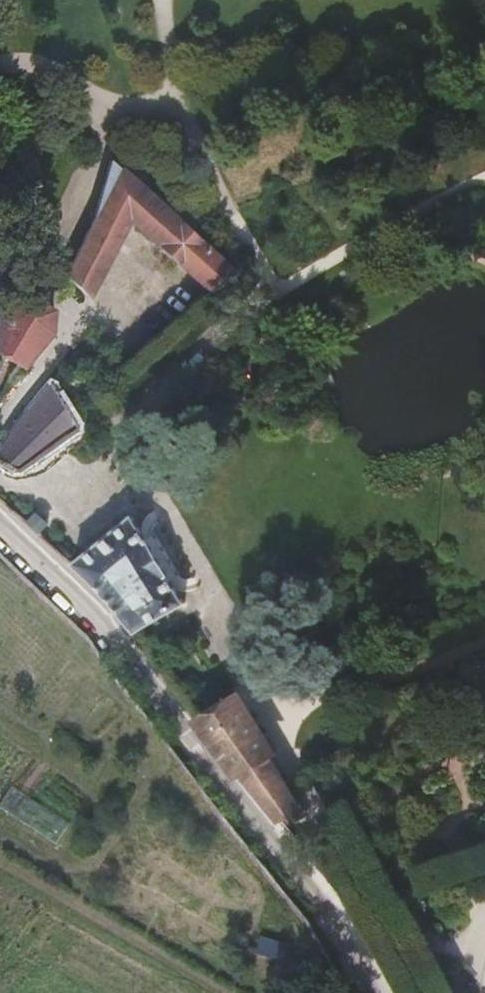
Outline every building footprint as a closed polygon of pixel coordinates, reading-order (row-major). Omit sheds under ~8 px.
[(131,219),(160,246),(179,225),(111,162),(74,252),(62,271),(68,278),(88,298),(96,281),(108,290),(137,238),(124,231),(131,219)] [(179,225),(160,246),(173,258),(182,267),(201,246),(192,237),(179,225)] [(201,246),(182,267),(210,294),(235,277),(201,246)] [(22,367),(50,332),(52,311),(26,293),(27,290),(15,283),(0,309),(0,353),(22,367)] [(0,450),(0,465),(9,472),(18,472),(74,431),(75,426),(49,385),(20,421),(11,435),(0,450)] [(26,525),(37,534),(45,526),(34,516),(26,525)] [(102,596),(133,633),(181,604),(130,517),(71,565),(89,583),(102,596)] [(201,723),(275,819),(292,805),(229,700),(201,723)] [(477,870),(484,893),(484,867),(477,870)] [(292,946),(261,938),(256,956),(287,964),(292,946)]
